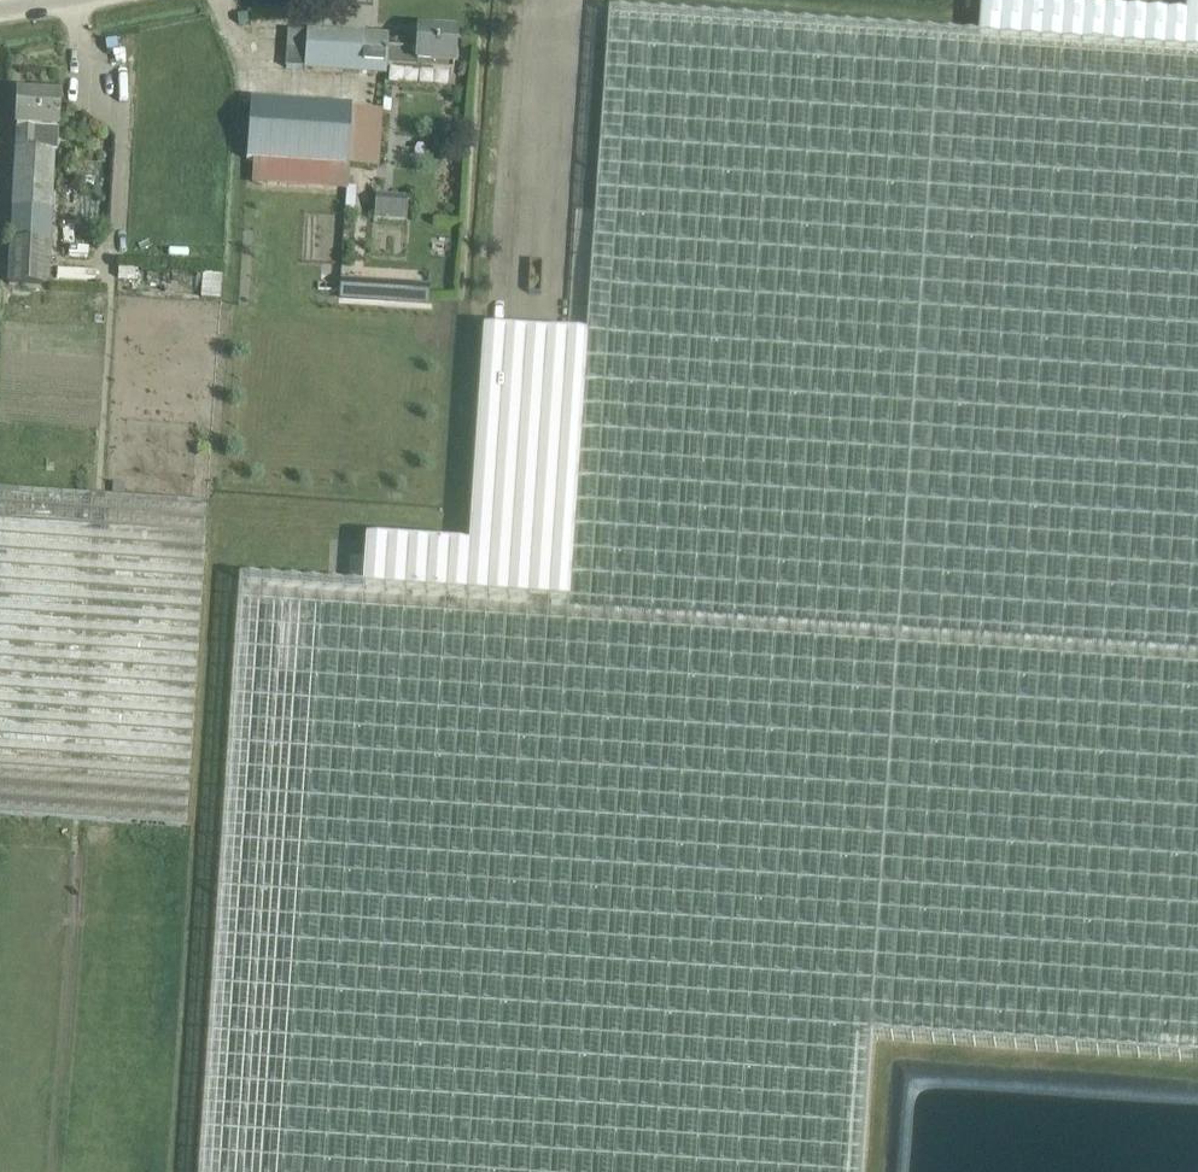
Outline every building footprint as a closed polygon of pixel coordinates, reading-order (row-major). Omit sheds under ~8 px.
[(981,38),(1197,53),(1197,0),(1190,0),(1189,16),(983,2),(981,38)] [(245,12),(235,14),(236,22),(246,20),(245,12)] [(981,38),(611,13),(589,337),(572,603),(365,588),(242,579),(201,1171),(864,1171),(873,1037),(1197,1059),(1197,53),(981,38)] [(454,65),(455,57),(457,33),(419,30),(417,50),(388,48),(389,35),(289,29),(287,67),(387,74),(387,68),(417,70),(418,63),(454,65)] [(16,148),(55,150),(56,150),(57,122),(59,98),(19,96),(17,120),(16,148)] [(383,110),(352,108),(251,101),(247,159),(379,168),(383,110)] [(55,150),(16,148),(12,241),(50,243),(55,150)] [(375,220),(406,222),(408,204),(376,202),(375,220)] [(50,243),(12,241),(10,284),(48,285),(50,243)] [(203,297),(221,297),(222,275),(203,274),(203,297)] [(369,540),(365,588),(572,603),(589,337),(486,330),(471,548),(369,540)] [(185,825),(207,502),(0,488),(0,813),(185,825)]
